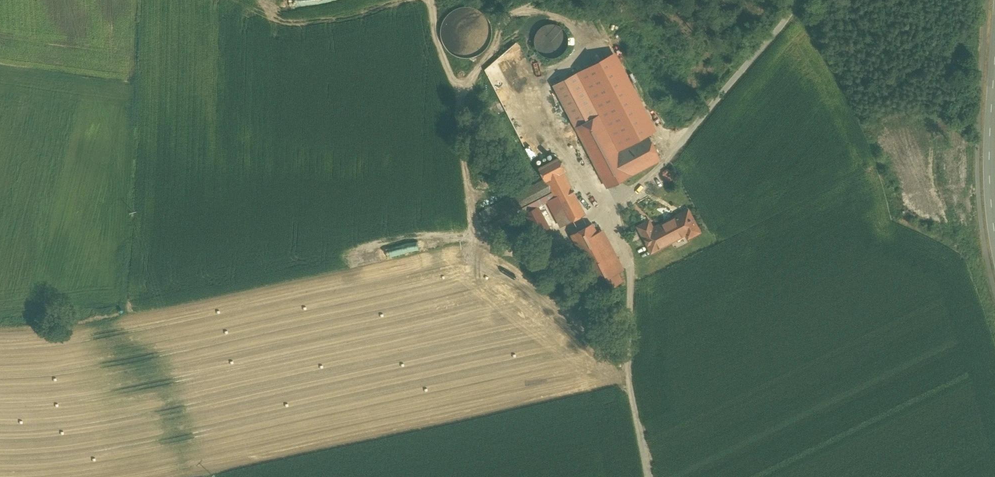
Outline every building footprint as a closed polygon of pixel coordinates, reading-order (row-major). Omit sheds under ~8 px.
[(454,10),(443,21),(440,34),(444,46),(452,54),(465,59),(478,56),(490,45),(493,32),(488,18),(478,9),(468,6),(454,10)] [(567,47),(568,41),(567,34),(563,29),(557,25),(551,24),(544,26),(539,29),(535,35),(534,42),(536,48),(539,54),(545,57),(552,58),(558,57),(564,53),(567,47)] [(656,130),(615,52),(552,85),(607,189),(661,160),(648,135),(656,130)] [(498,73),(503,93),(522,88),(520,81),(532,79),(529,69),(534,68),(531,58),(502,65),(502,66),(494,67),(496,74),(498,73)] [(564,171),(558,159),(538,169),(544,180),(480,213),(486,226),(551,193),(553,198),(546,201),(559,227),(585,214),(563,172),(564,171)] [(674,177),(669,170),(666,170),(663,172),(663,174),(668,181),(670,182),(673,180),(674,177)] [(537,207),(525,213),(537,235),(548,229),(537,207)] [(688,211),(653,229),(649,222),(638,227),(651,252),(686,234),(688,238),(699,232),(688,211)] [(622,282),(592,224),(571,235),(601,293),(622,282)]
